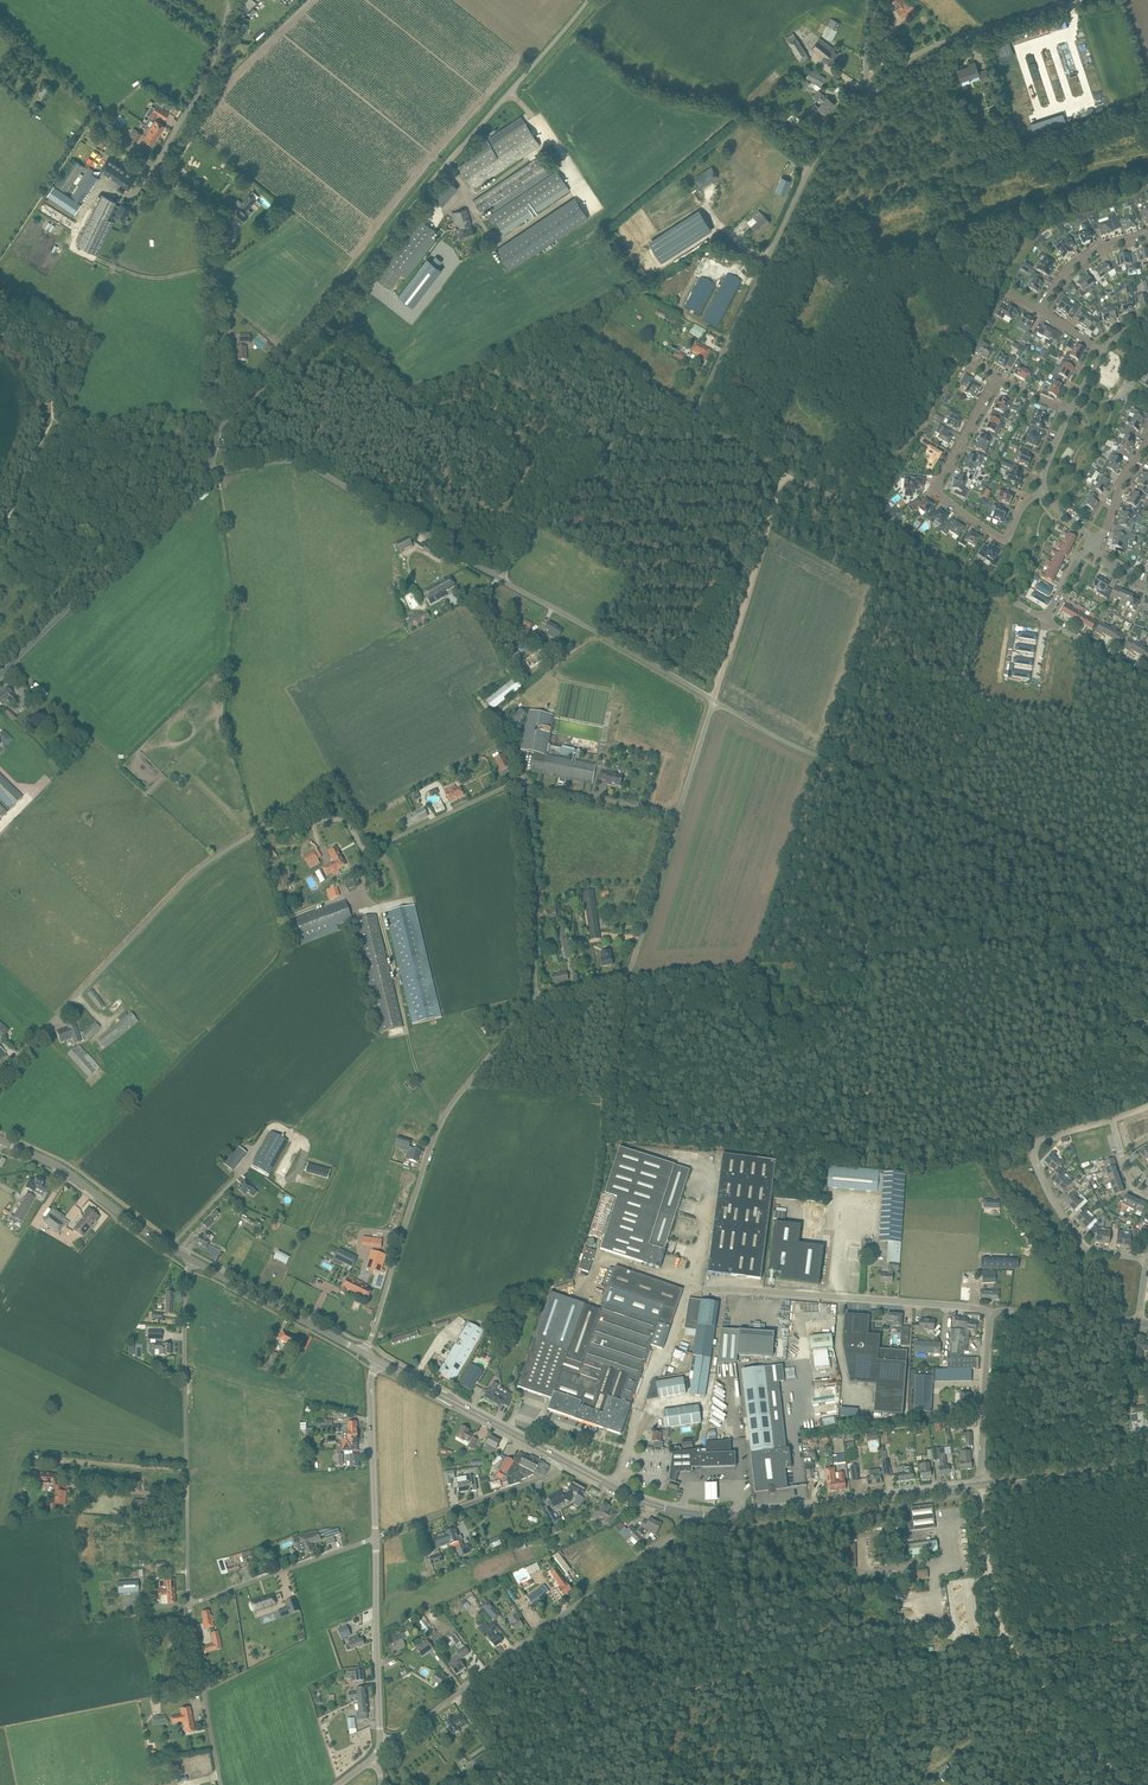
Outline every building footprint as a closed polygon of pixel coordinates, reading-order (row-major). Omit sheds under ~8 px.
[(897,10),(897,11),(903,17),(906,13),(913,7),(907,1),(906,2),(904,0),(892,0),(890,2),(897,10)] [(841,23),(835,20),(831,18),(822,35),(832,40),(841,23)] [(877,33),(883,39),(894,27),(888,21),(877,33)] [(803,25),(797,31),(806,40),(812,34),(803,25)] [(801,63),(809,58),(793,33),(785,38),(801,63)] [(840,51),(835,48),(834,47),(833,47),(820,38),(811,49),(823,58),(822,59),(829,65),(840,51)] [(989,79),(987,75),(985,70),(978,72),(977,69),(978,69),(977,68),(974,61),(968,63),(969,67),(965,68),(965,67),(957,70),(961,81),(979,75),(981,82),(989,79)] [(1066,77),(1079,73),(1078,67),(1064,71),(1066,77)] [(821,86),(826,78),(810,69),(806,78),(821,86)] [(831,80),(837,86),(840,82),(834,77),(831,80)] [(816,84),(814,83),(805,79),(804,81),(803,80),(799,85),(800,86),(799,87),(804,90),(808,85),(809,85),(812,86),(814,87),(812,90),(815,93),(818,89),(819,89),(821,87),(816,84)] [(44,87),(41,91),(40,91),(38,94),(39,95),(37,99),(41,101),(43,98),(48,90),(44,87)] [(815,103),(811,107),(817,112),(820,110),(825,114),(829,109),(828,109),(833,103),(834,103),(830,99),(827,97),(826,98),(823,95),(823,94),(818,90),(817,91),(814,95),(819,100),(819,99),(823,102),(819,107),(815,103)] [(152,106),(146,114),(150,116),(150,117),(154,119),(158,114),(165,119),(169,112),(162,108),(157,105),(155,108),(152,106)] [(170,112),(176,116),(180,110),(173,106),(170,112)] [(788,114),(783,120),(790,126),(795,120),(797,122),(799,119),(791,112),(789,115),(788,114)] [(1063,113),(1031,123),(1034,133),(1040,131),(1039,130),(1066,121),(1063,113)] [(471,158),(459,166),(474,189),(476,192),(483,187),(481,184),(540,145),(525,122),(521,116),(475,146),(476,148),(468,154),(471,158)] [(152,135),(158,138),(165,126),(156,120),(154,123),(149,119),(146,124),(151,127),(151,128),(155,130),(152,135)] [(158,138),(152,135),(155,130),(151,128),(146,136),(145,139),(153,144),(157,138),(158,138)] [(137,129),(135,132),(132,137),(137,141),(143,132),(137,129)] [(751,136),(744,146),(756,154),(767,139),(758,133),(755,138),(751,136)] [(542,155),(473,201),(482,213),(491,207),(493,211),(553,171),(542,155)] [(131,186),(134,180),(122,172),(124,169),(108,158),(100,170),(124,186),(126,183),(131,186)] [(72,159),(56,183),(62,187),(60,190),(63,192),(65,189),(68,191),(78,176),(80,173),(84,167),(72,159)] [(73,194),(71,197),(80,203),(99,177),(93,173),(95,170),(94,169),(92,168),(89,166),(78,183),(79,184),(76,190),(73,194)] [(746,166),(735,166),(734,170),(731,170),(731,179),(735,179),(735,173),(746,174),(746,166)] [(701,187),(718,177),(712,167),(695,177),(701,187)] [(557,171),(488,217),(492,224),(496,222),(504,234),(570,190),(557,171)] [(231,174),(226,178),(233,185),(237,181),(231,174)] [(781,177),(776,191),(785,195),(790,181),(781,177)] [(245,191),(251,185),(248,181),(242,188),(245,191)] [(54,186),(47,195),(75,214),(81,204),(80,203),(71,197),(63,192),(60,190),(54,186)] [(254,190),(250,195),(249,194),(241,203),(242,203),(238,207),(238,206),(232,214),(236,218),(236,217),(242,223),(251,213),(247,209),(260,196),(254,190)] [(116,201),(101,194),(77,244),(98,255),(114,222),(108,218),(112,210),(114,205),(116,201)] [(575,198),(496,250),(502,259),(506,266),(509,270),(548,244),(552,242),(553,241),(588,218),(575,198)] [(1127,217),(1120,219),(1122,225),(1124,225),(1126,230),(1129,229),(1130,229),(1132,228),(1136,227),(1135,223),(1140,222),(1136,209),(1134,206),(1133,200),(1124,203),(1125,208),(1131,206),(1132,211),(1130,211),(1132,216),(1127,218),(1127,217)] [(136,207),(141,211),(145,205),(139,202),(136,207)] [(119,208),(114,205),(112,210),(117,212),(114,218),(120,221),(122,217),(126,219),(130,212),(128,211),(130,208),(121,203),(119,208)] [(1140,208),(1144,221),(1145,221),(1147,225),(1147,205),(1140,208)] [(466,208),(455,212),(451,213),(454,222),(457,220),(460,228),(462,232),(457,233),(460,239),(474,235),(472,228),(471,228),(470,224),(471,224),(466,208)] [(699,210),(649,242),(662,262),(712,230),(699,210)] [(759,210),(752,216),(753,217),(747,222),(757,233),(770,222),(759,210)] [(1095,213),(1087,216),(1091,224),(1097,222),(1098,220),(1095,213)] [(1099,224),(1097,225),(1101,236),(1113,232),(1113,231),(1114,231),(1116,231),(1118,230),(1119,229),(1114,215),(1108,217),(1108,218),(1098,221),(1099,224)] [(387,263),(376,279),(389,289),(401,274),(402,275),(406,278),(410,272),(436,238),(431,235),(435,230),(421,219),(387,263)] [(1092,230),(1089,223),(1088,221),(1081,224),(1084,230),(1073,235),(1076,240),(1080,238),(1083,245),(1090,242),(1089,239),(1091,238),(1088,232),(1092,230)] [(649,224),(643,229),(646,234),(653,230),(649,224)] [(637,227),(622,237),(625,242),(641,232),(637,227)] [(1074,246),(1068,238),(1067,236),(1061,241),(1063,243),(1056,249),(1063,259),(1072,252),(1070,249),(1074,246)] [(1042,245),(1046,241),(1041,237),(1037,241),(1042,245)] [(386,258),(393,249),(389,246),(382,255),(386,258)] [(1138,259),(1134,260),(1137,271),(1140,270),(1140,267),(1146,265),(1146,261),(1143,251),(1136,253),(1138,259)] [(1129,254),(1122,256),(1125,266),(1126,270),(1132,269),(1133,271),(1137,271),(1134,260),(1130,261),(1129,254)] [(1121,267),(1125,266),(1122,256),(1116,257),(1119,272),(1122,271),(1121,267)] [(427,258),(398,296),(413,307),(442,270),(427,258)] [(1050,271),(1051,269),(1054,263),(1045,258),(1042,262),(1041,262),(1036,270),(1048,277),(1051,272),(1050,271)] [(704,320),(717,327),(748,267),(735,261),(704,320)] [(1101,264),(1099,266),(1108,279),(1116,273),(1111,263),(1107,266),(1105,263),(1102,265),(1101,264)] [(1095,272),(1091,274),(1097,282),(1098,283),(1099,282),(1102,285),(1107,282),(1106,281),(1108,279),(1099,266),(1096,267),(1097,268),(1094,271),(1095,272)] [(1034,272),(1025,286),(1029,288),(1037,293),(1043,284),(1037,281),(1038,279),(1039,280),(1042,276),(1034,272)] [(1097,282),(1091,274),(1088,276),(1088,275),(1084,278),(1084,276),(1081,278),(1091,291),(1093,290),(1091,286),(1097,282)] [(701,278),(685,308),(694,313),(700,315),(715,286),(701,278)] [(1082,298),(1091,291),(1081,278),(1079,280),(1080,281),(1077,283),(1082,291),(1079,293),(1082,298)] [(1122,284),(1115,289),(1116,294),(1124,289),(1122,284)] [(1134,295),(1137,304),(1139,303),(1140,308),(1147,306),(1147,302),(1146,295),(1143,296),(1142,293),(1134,295)] [(1058,310),(1062,313),(1069,303),(1066,301),(1069,298),(1062,294),(1057,301),(1061,304),(1058,308),(1059,309),(1058,310)] [(1134,310),(1131,300),(1125,301),(1125,302),(1121,303),(1121,304),(1122,306),(1123,312),(1129,311),(1129,312),(1134,310)] [(1069,303),(1062,313),(1066,315),(1067,314),(1068,316),(1071,311),(1075,314),(1080,306),(1074,302),(1072,305),(1069,303)] [(1110,309),(1107,310),(1111,322),(1115,320),(1115,319),(1117,319),(1115,314),(1119,313),(1116,303),(1109,306),(1110,309)] [(1016,312),(1017,311),(1009,306),(1008,308),(1001,304),(995,314),(1003,319),(1005,316),(1015,322),(1019,314),(1016,312)] [(1106,323),(1111,322),(1107,310),(1104,311),(1103,307),(1096,310),(1098,318),(1102,317),(1104,322),(1106,322),(1106,323)] [(1079,324),(1083,327),(1089,317),(1091,314),(1082,308),(1077,315),(1081,318),(1078,322),(1079,323),(1079,324)] [(1024,315),(1021,320),(1019,323),(1030,330),(1035,321),(1024,315)] [(1089,317),(1083,327),(1086,330),(1087,329),(1089,330),(1092,325),(1096,328),(1100,322),(1099,319),(1094,316),(1092,319),(1089,317)] [(678,321),(675,327),(680,330),(683,324),(678,321)] [(706,331),(701,328),(693,324),(689,333),(702,340),(706,331)] [(973,342),(967,324),(958,327),(964,345),(973,342)] [(1039,331),(1035,329),(1032,335),(1038,339),(1040,336),(1043,337),(1048,329),(1042,325),(1039,331)] [(1054,332),(1048,329),(1043,337),(1046,339),(1045,343),(1050,346),(1054,340),(1055,337),(1052,335),(1054,332)] [(1020,341),(1026,345),(1032,335),(1026,332),(1020,341)] [(240,344),(241,344),(241,348),(236,348),(237,360),(246,360),(245,344),(250,344),(249,334),(240,334),(240,344)] [(684,343),(690,346),(693,337),(688,335),(684,343)] [(980,341),(977,347),(974,352),(979,355),(979,354),(982,355),(981,356),(987,359),(992,351),(988,348),(989,346),(980,341)] [(1065,346),(1073,351),(1081,356),(1085,350),(1076,345),(1068,341),(1065,346)] [(692,351),(691,352),(695,354),(700,356),(699,358),(705,361),(710,350),(701,346),(701,345),(696,342),(693,349),(692,351)] [(1014,342),(1012,346),(1018,350),(1022,352),(1024,348),(1014,342)] [(1064,358),(1073,363),(1075,359),(1078,361),(1081,356),(1073,351),(1071,353),(1068,352),(1064,358)] [(674,356),(683,360),(686,354),(680,352),(679,354),(675,352),(674,356)] [(1005,357),(1000,354),(999,355),(997,353),(995,357),(997,358),(994,363),(1004,369),(1006,366),(1010,368),(1016,358),(1012,356),(1011,357),(1010,356),(1008,356),(1006,356),(1005,357)] [(1062,369),(1071,374),(1074,368),(1071,366),(1073,363),(1064,358),(1061,364),(1064,366),(1062,369)] [(1014,375),(1019,378),(1024,369),(1028,363),(1027,362),(1025,362),(1023,362),(1023,363),(1022,364),(1017,361),(1012,369),(1015,371),(1014,375)] [(1054,377),(1062,381),(1064,378),(1067,380),(1071,374),(1062,369),(1059,367),(1056,373),(1053,371),(1051,375),(1054,377)] [(1024,369),(1019,378),(1025,381),(1028,376),(1032,378),(1035,372),(1030,368),(1027,371),(1024,369)] [(966,374),(961,382),(968,386),(965,393),(967,394),(967,396),(970,398),(971,396),(974,398),(980,386),(975,384),(976,384),(968,380),(970,376),(966,374)] [(1046,379),(1044,383),(1060,393),(1063,387),(1060,385),(1062,381),(1054,377),(1051,381),(1046,379)] [(1057,398),(1060,393),(1044,383),(1041,387),(1043,388),(1042,390),(1043,390),(1041,394),(1053,400),(1053,399),(1052,399),(1053,396),(1057,398)] [(999,398),(997,404),(1006,408),(1011,410),(1012,408),(1011,406),(1014,397),(1008,394),(1007,397),(1004,396),(1003,399),(999,398)] [(1005,411),(1006,408),(997,404),(994,410),(1007,415),(1008,413),(1005,411)] [(1130,413),(1127,419),(1143,426),(1144,424),(1143,423),(1144,419),(1140,417),(1143,412),(1135,408),(1132,414),(1130,413)] [(960,415),(955,412),(950,410),(947,416),(950,417),(947,424),(957,430),(961,420),(958,419),(960,415)] [(1031,424),(1043,429),(1045,424),(1046,425),(1047,422),(1046,421),(1049,416),(1044,414),(1042,413),(1039,412),(1036,419),(1033,418),(1031,424)] [(988,423),(998,427),(1002,430),(1004,424),(1003,423),(1005,419),(998,416),(997,420),(991,417),(988,423)] [(1126,426),(1124,430),(1133,434),(1135,430),(1139,432),(1140,428),(1142,429),(1143,426),(1127,419),(1126,421),(1131,424),(1129,427),(1126,426)] [(988,435),(994,437),(995,433),(996,430),(998,427),(988,423),(986,430),(989,431),(988,435)] [(951,431),(946,429),(939,425),(935,432),(940,435),(938,439),(948,445),(951,439),(948,437),(951,431)] [(1040,431),(1034,428),(1030,426),(1027,434),(1030,435),(1027,444),(1036,448),(1040,438),(1034,435),(1035,434),(1038,435),(1040,431)] [(1118,440),(1134,447),(1135,445),(1133,444),(1135,440),(1131,439),(1133,434),(1124,430),(1122,434),(1125,436),(1124,439),(1119,437),(1118,440)] [(994,437),(988,435),(987,434),(985,438),(981,436),(980,438),(979,437),(976,442),(988,447),(990,444),(993,446),(995,440),(998,441),(999,440),(994,437)] [(938,446),(925,439),(924,438),(922,443),(929,447),(926,453),(932,456),(928,463),(929,463),(926,467),(932,470),(938,460),(942,454),(935,450),(938,446)] [(1116,452),(1122,455),(1124,455),(1126,451),(1129,453),(1131,449),(1132,450),(1134,447),(1118,440),(1115,445),(1118,447),(1116,452)] [(978,455),(985,458),(987,459),(989,455),(986,454),(988,447),(976,442),(974,447),(976,448),(975,449),(979,451),(978,455)] [(1031,459),(1030,458),(1028,457),(1030,454),(1021,449),(1017,457),(1021,459),(1019,463),(1028,467),(1031,459)] [(1110,462),(1119,468),(1121,465),(1120,464),(1122,461),(1119,459),(1122,455),(1113,451),(1111,455),(1109,455),(1107,458),(1108,459),(1107,460),(1110,462)] [(965,462),(976,467),(978,463),(982,464),(985,458),(978,455),(974,453),(972,457),(969,456),(967,460),(966,459),(965,462)] [(1013,464),(1002,460),(1000,465),(1011,469),(1013,464)] [(965,474),(974,478),(976,479),(979,472),(975,471),(976,467),(965,462),(964,464),(965,465),(963,469),(966,470),(965,474)] [(1118,471),(1119,468),(1110,462),(1109,465),(1106,463),(1101,471),(1109,475),(1112,471),(1115,473),(1117,470),(1118,471)] [(1095,481),(1098,483),(1107,489),(1109,485),(1108,485),(1109,482),(1106,480),(1109,475),(1101,471),(1098,469),(1097,471),(1098,473),(1099,474),(1095,481)] [(1023,478),(1020,477),(1022,473),(1014,470),(1012,473),(1011,473),(1009,476),(1007,481),(1011,483),(1019,486),(1023,478)] [(923,480),(921,480),(915,479),(916,475),(901,473),(901,478),(905,478),(905,485),(906,485),(905,496),(912,496),(912,493),(914,493),(914,490),(917,491),(918,487),(922,487),(923,480)] [(953,481),(965,486),(966,483),(971,485),(974,478),(965,474),(963,473),(961,477),(958,475),(956,479),(955,478),(953,481)] [(1140,478),(1147,483),(1147,475),(1144,473),(1143,475),(1142,475),(1140,478)] [(1140,478),(1138,481),(1139,481),(1137,484),(1142,487),(1139,490),(1147,495),(1147,483),(1140,478)] [(963,489),(965,486),(953,481),(952,484),(954,485),(952,489),(955,490),(954,494),(965,498),(968,491),(963,489)] [(1105,492),(1107,489),(1098,483),(1096,486),(1093,484),(1089,490),(1096,495),(1098,491),(1102,494),(1104,491),(1105,492)] [(982,495),(987,498),(991,491),(986,489),(982,495)] [(1129,496),(1139,502),(1141,499),(1143,501),(1147,495),(1138,489),(1135,492),(1133,491),(1131,494),(1130,493),(1129,496)] [(1014,495),(1012,494),(1001,490),(998,499),(1010,504),(1014,495)] [(1094,510),(1098,503),(1095,501),(1097,497),(1090,493),(1086,500),(1089,501),(1086,506),(1094,510)] [(1137,506),(1139,502),(1129,496),(1127,499),(1128,499),(1127,503),(1130,504),(1127,508),(1136,513),(1139,507),(1137,506)] [(925,499),(924,500),(921,504),(919,502),(917,499),(908,505),(913,513),(917,510),(918,508),(926,514),(932,505),(931,504),(932,503),(928,500),(927,501),(925,499)] [(883,506),(881,510),(886,512),(892,516),(898,511),(895,506),(890,509),(886,504),(883,506)] [(1002,522),(1006,514),(1002,512),(1004,508),(995,504),(992,511),(995,512),(992,518),(1002,522)] [(1138,514),(1136,513),(1127,508),(1126,513),(1123,512),(1121,517),(1120,517),(1120,518),(1135,524),(1138,514)] [(941,526),(948,517),(946,516),(946,515),(944,513),(943,513),(939,510),(937,513),(933,510),(926,518),(932,523),(934,520),(941,526)] [(899,513),(892,518),(895,522),(902,517),(900,514),(899,513)] [(1135,524),(1120,518),(1119,520),(1120,520),(1119,525),(1123,527),(1122,530),(1125,532),(1131,534),(1133,530),(1135,524)] [(959,525),(955,523),(952,526),(951,526),(951,525),(948,522),(941,531),(947,536),(949,532),(958,537),(964,528),(962,527),(962,526),(960,525),(959,525)] [(1135,535),(1131,534),(1122,530),(1120,534),(1116,533),(1115,538),(1114,537),(1113,539),(1128,544),(1129,539),(1133,540),(1135,540),(1136,536),(1135,535)] [(965,533),(962,538),(959,543),(965,547),(968,543),(975,547),(980,539),(976,536),(976,534),(973,532),(972,533),(970,532),(968,535),(965,533)] [(1064,540),(1073,544),(1075,541),(1073,540),(1075,537),(1063,532),(1062,534),(1066,536),(1064,540)] [(400,551),(413,546),(410,536),(396,541),(400,551)] [(1125,554),(1128,544),(1113,539),(1113,540),(1114,541),(1112,546),(1116,547),(1115,551),(1125,554)] [(1071,548),(1073,544),(1064,540),(1062,544),(1058,542),(1057,545),(1069,550),(1070,548),(1071,548)] [(988,547),(984,545),(978,554),(982,557),(986,559),(991,562),(990,564),(995,567),(996,566),(1000,558),(998,557),(1002,550),(994,546),(994,547),(990,544),(988,547)] [(1069,550),(1057,545),(1055,547),(1060,549),(1058,553),(1064,556),(1066,557),(1068,553),(1067,553),(1069,550)] [(434,547),(430,553),(440,558),(443,552),(434,547)] [(1053,559),(1062,563),(1064,559),(1063,558),(1064,556),(1058,553),(1052,550),(1051,553),(1055,555),(1053,559)] [(1046,563),(1058,569),(1059,566),(1060,567),(1062,563),(1053,559),(1051,562),(1047,560),(1046,563)] [(1058,569),(1046,563),(1045,566),(1049,568),(1047,572),(1056,576),(1057,572),(1056,571),(1058,569)] [(1056,576),(1047,572),(1045,575),(1041,573),(1040,576),(1051,582),(1053,579),(1054,579),(1056,576)] [(1034,575),(1027,586),(1030,588),(1034,582),(1036,584),(1039,579),(1034,575)] [(426,590),(423,592),(430,605),(433,604),(447,596),(445,592),(455,586),(450,576),(426,590)] [(1098,589),(1104,579),(1103,578),(1102,579),(1098,576),(1095,580),(1092,577),(1087,586),(1085,589),(1088,590),(1089,588),(1093,590),(1095,587),(1098,589)] [(1104,579),(1098,589),(1101,591),(1099,594),(1107,599),(1112,590),(1107,587),(1110,583),(1105,580),(1106,579),(1104,579)] [(1034,584),(1032,587),(1048,596),(1050,593),(1043,589),(1045,585),(1041,583),(1039,587),(1034,584)] [(1109,600),(1115,603),(1121,589),(1115,586),(1109,600)] [(1119,604),(1122,605),(1127,593),(1124,592),(1124,590),(1121,589),(1115,603),(1116,603),(1117,602),(1120,603),(1119,604)] [(1033,591),(1029,597),(1046,607),(1049,601),(1033,591)] [(1127,593),(1122,605),(1125,607),(1127,602),(1130,604),(1134,595),(1131,593),(1130,595),(1127,593)] [(1134,595),(1130,604),(1130,605),(1133,607),(1132,610),(1135,611),(1141,597),(1134,595)] [(1071,601),(1068,600),(1062,611),(1064,612),(1064,613),(1067,615),(1072,607),(1068,605),(1071,601)] [(1074,608),(1072,607),(1067,615),(1069,616),(1071,618),(1072,617),(1074,618),(1080,607),(1078,605),(1076,609),(1074,608)] [(1083,608),(1080,607),(1074,618),(1077,620),(1076,621),(1080,623),(1084,614),(1081,612),(1083,608)] [(428,612),(407,622),(410,629),(431,618),(428,612)] [(1088,617),(1084,614),(1080,623),(1083,625),(1084,624),(1085,624),(1087,625),(1093,614),(1092,613),(1090,612),(1088,617)] [(1096,616),(1093,614),(1087,625),(1089,627),(1088,628),(1092,630),(1097,622),(1094,620),(1096,616)] [(530,628),(533,623),(525,619),(523,625),(530,628)] [(1106,627),(1107,625),(1104,624),(1106,621),(1103,619),(1101,622),(1095,632),(1101,635),(1106,627)] [(548,622),(545,629),(549,631),(547,634),(557,640),(562,631),(557,629),(558,628),(548,622)] [(1112,624),(1110,629),(1106,627),(1101,635),(1104,637),(1105,636),(1108,637),(1115,626),(1113,625),(1112,624)] [(1115,626),(1108,637),(1111,639),(1111,641),(1113,642),(1118,634),(1115,632),(1118,628),(1115,626)] [(538,631),(535,637),(532,641),(542,647),(547,637),(538,631)] [(1018,631),(1017,638),(1036,641),(1037,634),(1018,631)] [(1119,632),(1118,634),(1113,642),(1120,646),(1125,636),(1127,633),(1124,631),(1122,634),(1119,632)] [(1130,652),(1135,643),(1137,639),(1131,636),(1130,638),(1129,638),(1124,648),(1130,652)] [(1135,643),(1130,652),(1133,653),(1134,652),(1137,654),(1143,643),(1140,641),(1138,645),(1135,643)] [(1143,643),(1137,654),(1140,656),(1139,657),(1142,659),(1147,649),(1146,650),(1144,648),(1146,644),(1143,643)] [(1016,644),(1015,651),(1034,654),(1035,647),(1016,644)] [(548,658),(543,649),(525,659),(530,669),(548,658)] [(1014,656),(1013,664),(1032,667),(1033,660),(1014,656)] [(1013,668),(1012,675),(1029,678),(1030,671),(1013,668)] [(521,686),(514,678),(486,701),(492,709),(521,686)] [(29,700),(34,695),(27,687),(22,692),(29,700)] [(7,688),(0,695),(0,703),(1,705),(7,699),(12,704),(17,699),(12,694),(13,694),(7,688)] [(513,715),(509,719),(506,724),(517,733),(523,725),(520,723),(527,714),(520,709),(514,716),(513,715)] [(554,717),(554,715),(529,710),(521,750),(534,752),(546,755),(548,746),(554,717)] [(0,733),(0,741),(3,744),(10,737),(3,730),(0,733)] [(596,765),(546,755),(534,752),(530,772),(592,784),(596,765)] [(495,758),(502,771),(510,766),(503,754),(495,758)] [(601,771),(600,773),(599,779),(607,780),(606,784),(612,785),(612,784),(620,786),(622,777),(613,775),(613,773),(601,771)] [(0,774),(0,798),(11,808),(23,796),(0,774)] [(446,794),(445,794),(449,802),(464,795),(460,787),(456,789),(446,794)] [(431,790),(431,797),(430,797),(430,801),(439,800),(438,790),(431,790)] [(428,815),(425,810),(424,808),(406,817),(405,815),(402,817),(403,818),(401,819),(405,827),(428,815)] [(329,851),(334,862),(335,864),(338,862),(337,860),(342,857),(337,847),(329,851)] [(314,851),(304,857),(308,865),(318,859),(314,851)] [(347,864),(342,857),(337,860),(338,862),(335,864),(334,862),(323,868),(327,875),(339,869),(347,864)] [(321,883),(326,880),(321,869),(315,872),(321,883)] [(351,875),(346,878),(342,879),(347,887),(355,882),(351,875)] [(590,940),(600,938),(593,890),(584,891),(590,940)] [(345,900),(293,919),(301,939),(353,919),(345,900)] [(415,906),(387,913),(413,1024),(442,1017),(415,906)] [(556,909),(552,910),(546,911),(548,919),(557,917),(556,909)] [(376,914),(357,919),(383,1031),(402,1026),(376,914)] [(564,925),(560,926),(554,928),(563,959),(573,957),(564,925)] [(610,952),(601,953),(602,959),(602,960),(603,966),(612,965),(611,957),(610,952)] [(568,979),(567,972),(552,975),(554,982),(568,979)] [(104,1006),(96,994),(92,990),(88,994),(100,1010),(104,1006)] [(105,1048),(138,1022),(131,1013),(98,1039),(105,1048)] [(9,1030),(0,1021),(0,1036),(2,1038),(9,1030)] [(87,1039),(100,1027),(96,1023),(83,1035),(87,1039)] [(57,1031),(61,1042),(72,1038),(74,1044),(81,1042),(75,1024),(68,1026),(68,1027),(57,1031)] [(87,1055),(79,1045),(74,1049),(74,1048),(68,1054),(89,1077),(100,1068),(88,1054),(87,1055)] [(253,1164),(252,1165),(269,1175),(288,1140),(271,1131),(253,1164)] [(410,1147),(411,1141),(398,1137),(396,1143),(410,1147)] [(238,1145),(224,1163),(233,1171),(248,1152),(238,1145)] [(1147,1156),(1147,1147),(1147,1146),(1139,1153),(1144,1159),(1147,1156)] [(409,1160),(417,1162),(420,1150),(411,1147),(409,1153),(411,1154),(409,1160)] [(604,1238),(600,1249),(631,1259),(630,1262),(635,1264),(636,1261),(650,1265),(660,1268),(661,1263),(666,1250),(664,1250),(690,1170),(619,1148),(604,1195),(617,1198),(605,1235),(604,1238)] [(1049,1157),(1044,1162),(1047,1164),(1047,1165),(1049,1167),(1052,1163),(1056,1159),(1053,1156),(1057,1153),(1055,1151),(1053,1153),(1049,1157)] [(722,1155),(708,1267),(707,1272),(761,1279),(776,1161),(722,1155)] [(1059,1161),(1056,1159),(1052,1163),(1049,1167),(1051,1169),(1051,1168),(1054,1171),(1060,1165),(1063,1167),(1066,1164),(1063,1161),(1064,1160),(1062,1158),(1059,1161)] [(1114,1158),(1103,1162),(1105,1167),(1102,1168),(1103,1171),(1115,1167),(1117,1166),(1114,1158)] [(329,1179),(331,1169),(309,1163),(306,1172),(329,1179)] [(1115,1167),(1103,1171),(1103,1173),(1106,1172),(1107,1176),(1117,1172),(1115,1167)] [(901,1242),(905,1173),(829,1168),(828,1188),(883,1191),(879,1241),(889,1241),(901,1242)] [(1060,1170),(1057,1174),(1059,1176),(1057,1179),(1053,1182),(1056,1185),(1056,1186),(1058,1188),(1061,1184),(1062,1184),(1065,1180),(1068,1177),(1066,1174),(1063,1172),(1065,1170),(1062,1168),(1060,1170)] [(1117,1172),(1107,1176),(1110,1182),(1119,1179),(1117,1172)] [(1086,1177),(1088,1181),(1089,1182),(1090,1181),(1091,1182),(1094,1181),(1092,1177),(1095,1176),(1095,1174),(1086,1177)] [(30,1180),(26,1187),(41,1196),(46,1186),(43,1185),(45,1181),(37,1177),(34,1182),(30,1180)] [(240,1186),(238,1189),(245,1195),(248,1192),(250,1193),(253,1196),(258,1192),(254,1188),(245,1179),(239,1185),(240,1186)] [(1061,1184),(1058,1188),(1060,1190),(1060,1189),(1063,1192),(1065,1190),(1069,1186),(1073,1181),(1071,1179),(1067,1183),(1065,1180),(1062,1184),(1061,1184)] [(1119,1179),(1110,1182),(1112,1189),(1122,1186),(1119,1179)] [(282,1188),(275,1184),(270,1181),(265,1190),(278,1197),(282,1188)] [(1122,1186),(1112,1189),(1115,1195),(1124,1192),(1122,1186)] [(1074,1191),(1064,1202),(1067,1204),(1066,1205),(1068,1207),(1078,1197),(1078,1196),(1079,1196),(1076,1193),(1074,1191)] [(21,1221),(34,1197),(28,1193),(14,1218),(21,1221)] [(604,1238),(605,1235),(604,1235),(615,1199),(601,1195),(588,1235),(602,1240),(603,1237),(604,1238)] [(1132,1198),(1126,1195),(1122,1204),(1128,1207),(1132,1198)] [(1081,1199),(1078,1196),(1078,1197),(1068,1207),(1070,1209),(1071,1208),(1074,1211),(1084,1201),(1081,1198),(1081,1199)] [(1000,1208),(1000,1199),(985,1198),(984,1207),(1000,1208)] [(1138,1201),(1132,1198),(1128,1207),(1134,1210),(1138,1201)] [(1147,1203),(1139,1199),(1138,1201),(1134,1210),(1133,1213),(1136,1214),(1137,1211),(1142,1213),(1147,1203)] [(1087,1207),(1085,1205),(1080,1210),(1083,1212),(1075,1220),(1078,1222),(1078,1223),(1080,1225),(1084,1220),(1088,1217),(1085,1214),(1088,1211),(1086,1209),(1087,1207)] [(776,1216),(786,1217),(787,1208),(776,1208),(776,1216)] [(70,1222),(52,1209),(43,1221),(58,1232),(64,1225),(66,1227),(70,1222)] [(90,1209),(86,1214),(74,1229),(83,1236),(92,1225),(91,1224),(98,1215),(90,1209)] [(219,1213),(216,1210),(203,1224),(208,1228),(214,1222),(213,1220),(219,1213)] [(1084,1220),(1080,1225),(1082,1227),(1083,1226),(1085,1229),(1089,1225),(1092,1222),(1096,1219),(1093,1216),(1091,1219),(1088,1217),(1084,1220)] [(775,1222),(769,1271),(781,1273),(780,1279),(819,1284),(824,1247),(798,1244),(801,1225),(775,1222)] [(1102,1228),(1097,1228),(1097,1232),(1096,1237),(1095,1242),(1099,1243),(1099,1244),(1102,1244),(1104,1233),(1104,1229),(1102,1228)] [(1107,1234),(1104,1233),(1102,1244),(1105,1244),(1109,1244),(1111,1230),(1108,1229),(1107,1234)] [(1121,1231),(1118,1231),(1116,1245),(1120,1246),(1120,1247),(1123,1247),(1124,1237),(1120,1236),(1121,1231)] [(209,1240),(211,1235),(206,1232),(204,1236),(200,1235),(196,1242),(207,1248),(210,1241),(209,1240)] [(1132,1233),(1129,1232),(1128,1237),(1124,1237),(1123,1247),(1125,1247),(1126,1247),(1130,1247),(1132,1233)] [(381,1248),(382,1239),(372,1238),(371,1246),(381,1248)] [(901,1242),(889,1241),(887,1262),(889,1262),(899,1263),(901,1242)] [(334,1257),(352,1266),(357,1257),(339,1248),(334,1257)] [(586,1248),(579,1269),(588,1272),(592,1260),(593,1258),(595,1251),(586,1248)] [(387,1255),(381,1253),(372,1250),(366,1267),(381,1272),(382,1269),(387,1255)] [(277,1251),(274,1257),(287,1264),(290,1258),(277,1251)] [(899,1263),(889,1262),(888,1274),(881,1274),(880,1282),(892,1282),(893,1270),(898,1270),(899,1263)] [(519,1385),(518,1387),(552,1399),(548,1409),(575,1419),(603,1428),(608,1430),(621,1434),(630,1408),(630,1407),(634,1396),(640,1377),(643,1368),(649,1350),(651,1345),(662,1349),(683,1289),(633,1272),(634,1269),(628,1267),(627,1270),(615,1266),(614,1269),(610,1267),(604,1285),(608,1286),(602,1304),(600,1310),(594,1308),(584,1304),(550,1293),(519,1385)] [(996,1283),(995,1270),(982,1271),(983,1284),(996,1283)] [(347,1288),(358,1294),(362,1286),(364,1283),(348,1275),(341,1291),(345,1293),(347,1288)] [(362,1286),(358,1294),(368,1298),(372,1291),(362,1286)] [(999,1299),(999,1294),(999,1289),(990,1289),(990,1291),(980,1290),(980,1301),(990,1301),(991,1299),(999,1299)] [(166,1292),(166,1298),(166,1300),(165,1314),(172,1314),(173,1301),(174,1292),(166,1292)] [(689,1298),(684,1328),(696,1330),(701,1300),(689,1298)] [(695,1337),(690,1370),(694,1371),(708,1373),(719,1302),(701,1300),(696,1330),(695,1337)] [(487,1313),(479,1328),(484,1331),(487,1333),(498,1313),(494,1311),(492,1316),(489,1314),(487,1313)] [(870,1316),(869,1331),(881,1332),(881,1330),(873,1329),(874,1322),(875,1322),(876,1311),(870,1311),(870,1316)] [(845,1314),(843,1342),(850,1382),(876,1384),(874,1412),(902,1415),(902,1413),(904,1413),(907,1350),(880,1348),(881,1332),(869,1331),(870,1316),(845,1314)] [(888,1314),(887,1321),(894,1321),(894,1326),(892,1326),(892,1329),(897,1330),(901,1330),(900,1345),(908,1346),(909,1327),(901,1326),(902,1315),(888,1314)] [(959,1317),(955,1317),(954,1326),(962,1327),(962,1329),(963,1329),(969,1330),(976,1331),(977,1322),(967,1320),(968,1319),(959,1317)] [(436,1327),(437,1328),(449,1324),(449,1323),(449,1322),(448,1319),(435,1323),(436,1327)] [(934,1320),(920,1319),(920,1323),(915,1323),(915,1331),(924,1331),(924,1329),(928,1330),(928,1332),(933,1333),(933,1332),(933,1330),(934,1320)] [(739,1330),(737,1354),(738,1354),(773,1356),(774,1332),(765,1332),(765,1324),(760,1324),(760,1322),(759,1322),(759,1321),(756,1321),(755,1322),(754,1322),(754,1324),(749,1323),(749,1331),(739,1330)] [(442,1367),(439,1372),(454,1381),(457,1376),(484,1331),(479,1328),(469,1322),(442,1367)] [(390,1339),(392,1345),(395,1344),(395,1343),(422,1334),(423,1335),(434,1331),(434,1330),(435,1330),(433,1325),(390,1339)] [(722,1329),(717,1364),(737,1363),(737,1354),(739,1330),(722,1329)] [(961,1330),(952,1329),(951,1335),(948,1352),(947,1359),(961,1358),(961,1355),(962,1355),(962,1350),(966,1351),(969,1330),(963,1329),(962,1329),(961,1330)] [(145,1339),(162,1339),(162,1331),(145,1331),(145,1339)] [(302,1341),(283,1331),(279,1338),(298,1349),(302,1341)] [(831,1334),(810,1336),(811,1349),(832,1347),(831,1334)] [(1136,1341),(1133,1357),(1130,1356),(1128,1366),(1131,1366),(1131,1367),(1141,1368),(1144,1350),(1147,1351),(1147,1342),(1144,1341),(1144,1342),(1142,1341),(1143,1336),(1137,1335),(1136,1341)] [(269,1339),(264,1347),(269,1350),(273,1342),(269,1339)] [(156,1345),(152,1345),(152,1349),(159,1349),(159,1354),(170,1354),(170,1344),(162,1344),(156,1344),(156,1345)] [(681,1359),(683,1351),(675,1349),(673,1357),(681,1359)] [(273,1351),(264,1366),(269,1369),(269,1368),(271,1369),(279,1354),(273,1351)] [(936,1370),(947,1370),(947,1359),(947,1356),(910,1357),(909,1370),(936,1370)] [(947,1370),(972,1369),(975,1369),(975,1358),(947,1359),(947,1370)] [(471,1363),(459,1384),(471,1391),(483,1371),(471,1363)] [(784,1381),(783,1365),(742,1370),(751,1452),(750,1452),(755,1492),(769,1491),(769,1493),(774,1492),(774,1490),(787,1488),(785,1468),(791,1468),(789,1447),(786,1448),(778,1382),(784,1381)] [(515,1369),(510,1383),(516,1385),(521,1367),(516,1366),(515,1369)] [(789,1368),(789,1370),(785,1370),(787,1379),(796,1378),(795,1367),(789,1368)] [(936,1382),(972,1381),(972,1369),(947,1370),(936,1370),(936,1382)] [(936,1382),(936,1370),(909,1370),(907,1416),(931,1417),(933,1382),(936,1382)] [(708,1373),(694,1371),(690,1395),(705,1397),(708,1373)] [(686,1393),(683,1377),(657,1382),(656,1382),(659,1397),(686,1393)] [(646,1399),(659,1397),(656,1382),(657,1382),(657,1378),(653,1379),(646,1399)] [(483,1398),(491,1403),(497,1392),(496,1391),(499,1385),(494,1382),(491,1387),(490,1386),(483,1398)] [(1139,1397),(1147,1395),(1147,1392),(1147,1386),(1138,1387),(1139,1397)] [(497,1392),(491,1403),(500,1408),(502,1403),(508,1407),(512,1394),(508,1392),(509,1392),(500,1387),(497,1392)] [(971,1393),(965,1393),(965,1391),(960,1391),(960,1400),(958,1401),(958,1404),(951,1403),(950,1409),(962,1410),(963,1405),(969,1406),(969,1398),(971,1398),(971,1393)] [(701,1422),(699,1405),(663,1410),(666,1428),(701,1422)] [(841,1408),(841,1416),(858,1417),(858,1408),(841,1408)] [(1143,1431),(1147,1430),(1145,1413),(1139,1414),(1138,1412),(1132,1413),(1135,1434),(1142,1433),(1142,1430),(1143,1430),(1143,1431)] [(821,1425),(836,1424),(835,1417),(820,1418),(821,1425)] [(316,1428),(306,1428),(306,1433),(317,1433),(342,1433),(342,1432),(357,1432),(357,1422),(348,1422),(348,1425),(339,1426),(339,1425),(326,1425),(326,1423),(316,1423),(316,1428)] [(467,1429),(461,1426),(455,1437),(464,1441),(469,1443),(473,1434),(466,1430),(467,1429)] [(654,1432),(653,1441),(661,1442),(661,1437),(666,1438),(667,1433),(669,1434),(669,1429),(667,1428),(667,1431),(665,1430),(661,1430),(661,1433),(654,1432)] [(358,1443),(357,1432),(342,1432),(342,1433),(343,1447),(343,1448),(351,1448),(351,1443),(358,1443)] [(867,1433),(868,1441),(878,1440),(878,1432),(867,1433)] [(486,1439),(484,1444),(483,1445),(487,1447),(489,1445),(496,1448),(500,1441),(491,1436),(489,1440),(486,1439)] [(473,1437),(468,1447),(472,1450),(478,1439),(473,1437)] [(736,1467),(735,1453),(734,1453),(734,1452),(730,1452),(730,1439),(705,1442),(704,1449),(673,1453),(669,1480),(675,1482),(679,1472),(692,1471),(692,1469),(701,1468),(736,1467)] [(946,1459),(944,1448),(932,1449),(933,1461),(940,1460),(941,1467),(939,1467),(940,1475),(950,1474),(949,1466),(946,1466),(945,1460),(946,1459)] [(962,1461),(960,1461),(961,1469),(972,1468),(971,1460),(970,1460),(970,1451),(961,1451),(962,1461)] [(508,1457),(499,1473),(506,1477),(507,1481),(509,1486),(521,1482),(521,1480),(533,1475),(539,1464),(533,1461),(535,1457),(531,1455),(530,1457),(525,1455),(519,1452),(515,1461),(508,1457)] [(846,1463),(845,1454),(833,1455),(834,1464),(846,1463)] [(358,1455),(348,1455),(348,1456),(346,1456),(346,1461),(347,1461),(347,1466),(358,1466),(358,1455)] [(500,1456),(491,1462),(493,1465),(502,1459),(500,1456)] [(888,1461),(882,1462),(883,1471),(884,1475),(884,1477),(890,1476),(888,1461)] [(919,1472),(921,1471),(922,1478),(931,1476),(929,1463),(927,1464),(927,1462),(922,1463),(923,1464),(918,1465),(919,1472)] [(814,1469),(813,1463),(805,1464),(806,1470),(807,1480),(814,1479),(814,1478),(814,1473),(814,1469)] [(914,1479),(913,1471),(912,1467),(905,1468),(905,1472),(899,1473),(900,1481),(914,1479)] [(834,1468),(827,1468),(827,1469),(828,1473),(828,1474),(828,1477),(829,1482),(829,1483),(830,1491),(838,1490),(837,1480),(836,1481),(834,1468)] [(856,1468),(849,1469),(851,1483),(858,1482),(856,1468)] [(870,1477),(866,1477),(867,1480),(868,1486),(882,1484),(881,1478),(880,1475),(884,1475),(883,1471),(880,1471),(880,1469),(869,1471),(870,1477)] [(454,1471),(445,1472),(446,1485),(452,1484),(451,1478),(455,1478),(454,1471)] [(844,1472),(835,1473),(836,1479),(839,1478),(839,1480),(837,1480),(838,1490),(846,1489),(845,1479),(844,1472)] [(55,1475),(49,1474),(30,1473),(29,1483),(55,1485),(55,1475)] [(459,1477),(457,1478),(458,1483),(459,1486),(460,1492),(470,1490),(470,1491),(477,1490),(476,1484),(474,1476),(467,1477),(467,1476),(464,1477),(459,1477)] [(132,1489),(141,1490),(142,1483),(132,1482),(132,1489)] [(570,1502),(579,1485),(572,1482),(564,1496),(563,1495),(560,1491),(548,1497),(551,1502),(553,1505),(553,1506),(556,1504),(564,1499),(570,1502)] [(718,1483),(706,1483),(706,1501),(719,1501),(718,1483)] [(66,1492),(60,1491),(60,1485),(55,1485),(55,1490),(54,1504),(65,1505),(66,1492)] [(579,1485),(573,1496),(576,1497),(575,1498),(576,1499),(574,1504),(579,1507),(584,1498),(582,1497),(586,1489),(579,1485)] [(594,1511),(595,1516),(595,1518),(604,1516),(607,1518),(604,1523),(609,1526),(617,1514),(612,1511),(610,1514),(607,1511),(609,1508),(608,1507),(609,1505),(604,1502),(599,1509),(594,1511)] [(935,1528),(932,1504),(906,1508),(909,1531),(935,1528)] [(648,1522),(644,1520),(640,1527),(641,1527),(638,1530),(642,1535),(644,1536),(648,1531),(650,1527),(653,1528),(656,1522),(650,1518),(648,1522)] [(661,1524),(656,1522),(653,1528),(650,1527),(648,1531),(656,1535),(661,1524)] [(642,1538),(638,1534),(631,1526),(627,1529),(626,1531),(632,1537),(634,1538),(631,1541),(634,1544),(635,1545),(637,1545),(639,1544),(638,1542),(642,1538)] [(625,1527),(619,1532),(627,1542),(629,1540),(632,1537),(626,1531),(627,1529),(625,1527)] [(308,1535),(311,1543),(321,1539),(320,1536),(324,1534),(326,1538),(340,1534),(339,1529),(323,1529),(318,1531),(308,1535)] [(448,1531),(452,1544),(459,1541),(463,1554),(471,1551),(474,1549),(475,1548),(474,1545),(472,1544),(469,1545),(468,1544),(464,1546),(462,1540),(463,1539),(461,1535),(460,1535),(458,1536),(457,1534),(458,1533),(458,1532),(457,1530),(456,1530),(455,1530),(455,1529),(448,1531)] [(452,1544),(448,1531),(448,1532),(434,1537),(438,1549),(452,1543),(452,1544)] [(311,1543),(308,1535),(300,1538),(302,1541),(298,1543),(298,1545),(298,1547),(299,1550),(302,1551),(304,1552),(306,1551),(307,1554),(315,1551),(312,1544),(311,1543)] [(498,1537),(486,1542),(488,1545),(491,1544),(492,1544),(500,1541),(498,1537)] [(909,1555),(927,1553),(938,1552),(937,1539),(908,1543),(909,1555)] [(250,1551),(218,1560),(222,1575),(240,1570),(239,1566),(227,1569),(225,1562),(241,1557),(241,1560),(252,1557),(250,1551)] [(571,1570),(558,1553),(552,1558),(564,1575),(571,1570)] [(430,1558),(425,1559),(429,1572),(434,1570),(432,1565),(443,1561),(440,1554),(430,1558)] [(529,1575),(540,1569),(537,1563),(526,1568),(529,1575)] [(572,1589),(557,1569),(555,1570),(554,1569),(550,1571),(552,1573),(551,1574),(560,1586),(557,1588),(563,1596),(572,1589)] [(908,1580),(926,1579),(925,1573),(928,1573),(927,1570),(908,1570),(908,1580)] [(158,1589),(158,1590),(162,1591),(166,1591),(167,1591),(175,1591),(174,1579),(160,1580),(160,1587),(167,1587),(167,1589),(158,1589)] [(138,1581),(117,1582),(118,1594),(139,1593),(138,1581)] [(532,1604),(549,1592),(544,1585),(527,1597),(532,1604)] [(162,1591),(162,1592),(162,1595),(162,1602),(163,1603),(168,1603),(175,1603),(175,1591),(167,1591),(166,1591),(162,1591)] [(255,1610),(254,1609),(261,1606),(262,1610),(277,1604),(273,1595),(265,1598),(264,1596),(251,1601),(255,1611),(255,1610)] [(295,1597),(286,1601),(288,1607),(290,1613),(290,1614),(300,1610),(295,1597)] [(495,1610),(488,1601),(487,1602),(485,1599),(482,1601),(484,1604),(483,1606),(490,1614),(495,1610)] [(465,1600),(461,1603),(466,1609),(470,1606),(468,1602),(467,1603),(465,1600)] [(212,1615),(210,1616),(209,1611),(202,1612),(205,1628),(214,1627),(212,1615)] [(418,1614),(413,1618),(420,1628),(421,1627),(426,1634),(430,1631),(418,1614)] [(520,1618),(517,1614),(509,1620),(512,1624),(511,1625),(516,1631),(523,1625),(518,1619),(520,1618)] [(420,1628),(413,1618),(412,1618),(414,1621),(410,1622),(415,1631),(420,1628)] [(488,1626),(482,1630),(487,1636),(488,1636),(492,1641),(491,1641),(495,1647),(502,1641),(498,1636),(496,1634),(495,1634),(493,1631),(498,1627),(493,1621),(488,1625),(488,1626)] [(347,1626),(338,1630),(342,1640),(351,1635),(347,1626)] [(218,1632),(211,1633),(214,1643),(220,1642),(218,1632)] [(399,1633),(400,1635),(391,1638),(396,1651),(406,1647),(404,1643),(405,1643),(404,1642),(403,1639),(406,1638),(407,1637),(405,1633),(403,1632),(399,1633)] [(450,1637),(454,1643),(455,1642),(459,1647),(463,1645),(455,1634),(450,1637)] [(350,1643),(346,1645),(346,1647),(347,1650),(349,1651),(364,1645),(362,1639),(360,1640),(358,1636),(349,1640),(350,1643)] [(421,1657),(433,1648),(426,1638),(420,1643),(422,1644),(416,1649),(421,1657)] [(464,1646),(457,1652),(458,1654),(462,1658),(469,1653),(464,1646)] [(462,1663),(460,1660),(459,1659),(451,1666),(456,1674),(465,1667),(462,1663)] [(407,1669),(400,1673),(402,1677),(410,1674),(407,1669)] [(364,1670),(346,1672),(347,1676),(351,1676),(352,1681),(355,1681),(356,1681),(365,1680),(364,1670)] [(453,1683),(437,1673),(433,1680),(448,1690),(453,1683)] [(358,1699),(367,1698),(365,1687),(357,1688),(357,1692),(349,1693),(349,1699),(351,1699),(351,1703),(358,1700),(358,1699)] [(368,1714),(367,1698),(358,1699),(358,1700),(358,1704),(355,1704),(355,1710),(359,1709),(359,1713),(357,1713),(357,1720),(368,1719),(367,1714),(368,1714)] [(190,1707),(184,1708),(180,1709),(182,1716),(173,1718),(174,1723),(183,1721),(185,1733),(194,1731),(190,1707)] [(450,1717),(444,1721),(454,1734),(460,1730),(459,1730),(457,1727),(462,1724),(466,1722),(466,1721),(463,1718),(464,1718),(460,1713),(454,1718),(454,1717),(451,1719),(450,1717)] [(165,1715),(162,1716),(159,1716),(160,1720),(154,1721),(155,1724),(167,1722),(165,1715)] [(482,1752),(471,1760),(475,1765),(486,1757),(482,1752)] [(939,1771),(942,1775),(950,1769),(946,1764),(941,1768),(941,1769),(939,1771)]
